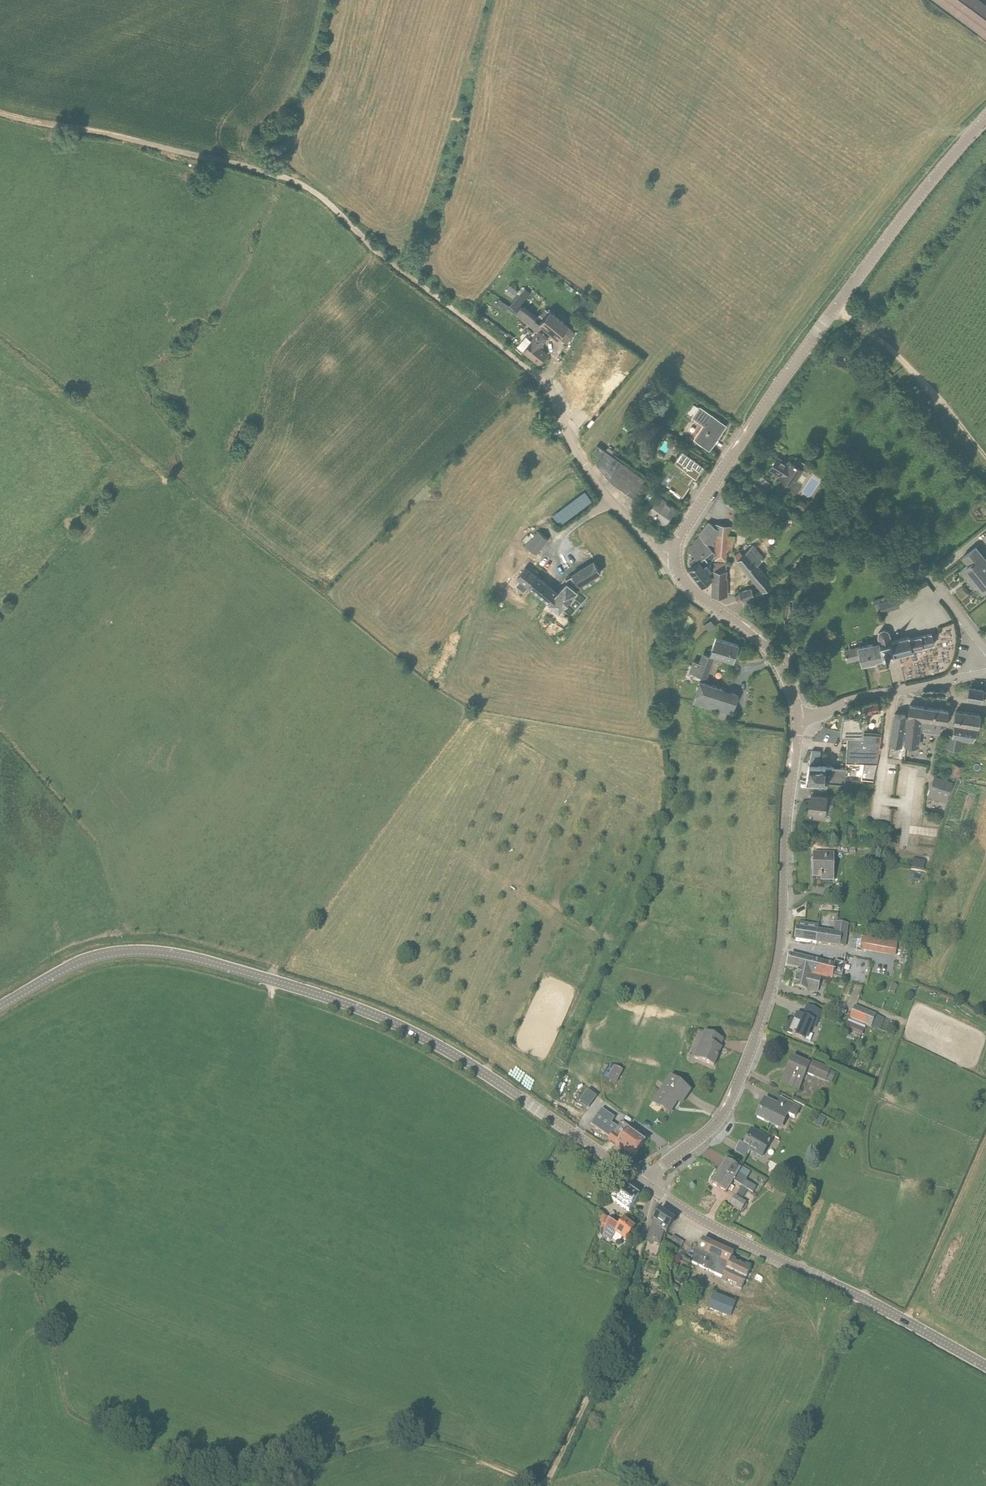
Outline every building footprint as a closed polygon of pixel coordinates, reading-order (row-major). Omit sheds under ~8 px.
[(983,0),(931,0),(985,40),(985,2),(983,0)] [(498,298),(499,299),(496,302),(506,310),(509,307),(510,308),(515,312),(516,312),(538,330),(539,330),(538,329),(543,324),(544,324),(559,337),(568,326),(550,311),(540,322),(521,305),(530,294),(523,288),(518,294),(507,286),(499,297),(498,298)] [(581,296),(575,311),(586,316),(592,301),(581,296)] [(531,341),(523,350),(539,364),(547,354),(539,347),(547,337),(539,331),(531,341)] [(523,350),(531,341),(526,336),(516,348),(521,353),(523,350)] [(695,438),(701,442),(710,448),(710,447),(720,432),(725,425),(700,406),(692,417),(704,424),(695,438)] [(644,421),(636,415),(631,422),(639,428),(644,421)] [(601,457),(607,449),(599,443),(593,451),(601,457)] [(635,497),(641,489),(648,479),(607,449),(601,457),(597,464),(610,480),(635,497)] [(687,483),(691,478),(693,475),(696,477),(703,466),(682,451),(674,463),(680,467),(675,474),(670,471),(663,482),(682,495),(689,485),(687,483)] [(790,459),(787,463),(777,457),(770,468),(780,475),(777,478),(790,485),(788,489),(795,493),(797,493),(803,484),(802,482),(798,480),(804,469),(790,459)] [(766,488),(764,486),(756,479),(752,484),(760,491),(762,493),(766,488)] [(592,501),(587,494),(582,497),(587,504),(592,501)] [(659,495),(647,512),(664,523),(676,506),(659,495)] [(808,514),(812,506),(800,499),(796,506),(808,514)] [(565,521),(557,512),(553,515),(560,525),(565,521)] [(702,584),(710,578),(713,576),(708,571),(711,569),(710,567),(710,563),(715,556),(715,560),(726,561),(728,535),(732,526),(716,523),(716,527),(709,522),(699,534),(700,535),(693,543),(694,544),(689,549),(696,557),(690,562),(693,565),(690,568),(695,575),(702,584)] [(764,530),(760,532),(764,539),(771,535),(766,526),(763,528),(764,530)] [(819,526),(812,532),(816,537),(823,532),(819,526)] [(548,541),(536,528),(518,544),(530,557),(548,541)] [(754,545),(739,558),(763,591),(772,584),(758,564),(765,558),(754,545)] [(977,546),(963,557),(968,564),(960,571),(966,578),(969,576),(976,585),(976,586),(982,593),(985,591),(985,558),(977,546)] [(583,568),(580,570),(587,581),(589,579),(601,572),(594,561),(583,568)] [(713,570),(725,570),(726,570),(727,562),(714,562),(713,570)] [(549,602),(557,593),(542,581),(539,578),(537,577),(528,570),(522,579),(529,586),(534,590),(549,602)] [(579,585),(587,581),(580,570),(573,574),(566,579),(567,581),(575,588),(579,585)] [(725,596),(725,570),(713,570),(713,596),(725,596)] [(549,602),(559,611),(577,590),(575,588),(567,581),(557,593),(549,602)] [(751,588),(748,589),(739,592),(740,595),(735,597),(737,602),(754,596),(751,588)] [(880,602),(879,603),(882,613),(899,607),(896,597),(880,602)] [(712,629),(717,624),(713,620),(708,625),(712,629)] [(880,644),(883,657),(885,657),(896,654),(913,651),(911,650),(935,644),(931,634),(910,638),(909,637),(891,640),(890,633),(888,630),(886,629),(883,629),(882,630),(880,631),(879,633),(877,634),(880,644)] [(717,661),(719,656),(724,657),(734,661),(739,645),(716,638),(713,647),(711,653),(710,655),(703,652),(699,662),(693,660),(689,672),(707,678),(713,662),(714,662),(717,661)] [(873,643),(858,647),(863,664),(877,661),(875,659),(883,657),(880,644),(873,645),(873,643)] [(849,663),(860,661),(858,648),(846,650),(849,663)] [(713,716),(729,720),(738,695),(699,681),(693,702),(715,709),(713,716)] [(969,688),(968,699),(982,701),(984,690),(969,688)] [(863,723),(864,723),(868,724),(868,713),(868,712),(880,710),(878,700),(863,703),(851,706),(852,709),(843,714),(852,713),(852,714),(861,713),(861,722),(863,723)] [(909,705),(908,715),(904,744),(917,746),(918,731),(932,733),(933,729),(940,730),(941,722),(948,722),(948,720),(949,710),(929,708),(909,705)] [(956,711),(954,721),(952,734),(948,733),(945,747),(961,751),(963,739),(973,740),(978,729),(980,714),(956,711)] [(843,714),(841,729),(841,730),(863,732),(863,730),(864,723),(863,723),(861,722),(861,713),(852,714),(852,713),(843,714)] [(894,713),(892,736),(890,736),(889,745),(902,747),(906,715),(894,713)] [(848,736),(847,750),(846,761),(847,761),(847,763),(847,769),(845,768),(845,769),(845,779),(859,781),(859,780),(861,780),(861,778),(874,779),(879,756),(880,752),(882,733),(863,730),(863,732),(848,730),(848,736)] [(905,747),(900,747),(899,759),(904,760),(904,759),(906,759),(907,750),(905,749),(905,747)] [(841,768),(833,768),(825,767),(826,766),(815,765),(820,752),(814,751),(809,764),(806,780),(806,781),(818,782),(827,783),(831,784),(852,787),(849,795),(853,796),(859,781),(845,779),(845,769),(841,768)] [(959,780),(963,766),(951,762),(947,776),(959,780)] [(952,780),(934,775),(927,796),(946,803),(952,780)] [(811,794),(810,801),(808,811),(816,812),(815,818),(825,819),(827,808),(833,809),(835,797),(828,795),(828,797),(811,794)] [(853,829),(847,828),(842,828),(841,845),(852,846),(853,829)] [(832,880),(830,854),(821,854),(821,855),(815,855),(815,876),(819,876),(819,877),(822,877),(822,876),(829,876),(831,876),(831,880),(832,880)] [(925,863),(913,860),(911,869),(923,872),(925,863)] [(834,933),(818,931),(816,943),(844,946),(847,923),(835,922),(834,933)] [(807,930),(797,929),(796,940),(805,942),(816,943),(818,931),(807,930)] [(857,941),(856,950),(864,951),(866,942),(865,942),(866,936),(853,934),(852,940),(857,941)] [(896,954),(897,943),(874,940),(872,951),(896,954)] [(822,975),(811,973),(812,972),(814,960),(814,961),(790,955),(788,967),(799,970),(795,987),(818,992),(822,975)] [(814,960),(812,972),(841,979),(845,963),(835,961),(834,965),(814,960)] [(897,986),(892,983),(889,991),(894,993),(897,986)] [(871,1027),(875,1014),(854,1006),(849,1019),(871,1027)] [(797,1023),(792,1021),(787,1033),(806,1041),(812,1028),(815,1029),(822,1014),(806,1007),(802,1017),(800,1016),(797,1023)] [(862,1036),(865,1026),(854,1022),(853,1023),(848,1022),(845,1029),(862,1036)] [(721,1039),(704,1033),(693,1059),(714,1066),(720,1047),(719,1047),(721,1039)] [(809,1064),(804,1062),(792,1057),(781,1083),(800,1091),(807,1074),(826,1082),(826,1081),(832,1083),(836,1072),(831,1070),(831,1069),(811,1061),(809,1064)] [(608,1080),(610,1081),(604,1092),(610,1095),(615,1084),(616,1084),(623,1071),(615,1067),(608,1080)] [(690,1091),(669,1077),(652,1101),(661,1108),(669,1113),(681,1097),(684,1099),(690,1091)] [(582,1101),(591,1108),(599,1097),(590,1090),(582,1101)] [(800,1108),(790,1103),(781,1099),(777,1109),(764,1103),(757,1117),(782,1129),(788,1115),(795,1118),(800,1108)] [(593,1123),(611,1136),(619,1126),(613,1122),(617,1117),(604,1108),(593,1123)] [(815,1122),(822,1126),(825,1120),(818,1117),(815,1122)] [(630,1129),(621,1123),(619,1126),(611,1136),(608,1140),(616,1145),(616,1146),(634,1158),(645,1143),(638,1138),(628,1131),(630,1129)] [(762,1158),(771,1142),(752,1130),(743,1145),(739,1143),(735,1150),(747,1157),(750,1151),(762,1158)] [(649,1138),(642,1133),(638,1138),(645,1143),(649,1138)] [(720,1171),(719,1172),(728,1178),(733,1181),(742,1186),(745,1182),(736,1176),(740,1170),(726,1161),(722,1168),(721,1168),(721,1169),(720,1171),(720,1170),(720,1171)] [(778,1181),(780,1172),(772,1171),(770,1179),(778,1181)] [(728,1178),(719,1172),(712,1184),(721,1190),(722,1190),(724,1191),(724,1192),(724,1191),(726,1193),(727,1192),(733,1181),(728,1178)] [(746,1180),(742,1186),(748,1190),(752,1192),(755,1186),(746,1180)] [(612,1200),(629,1212),(639,1197),(622,1185),(612,1200)] [(742,1186),(736,1196),(742,1200),(748,1190),(742,1186)] [(736,1196),(735,1197),(731,1204),(741,1211),(746,1202),(742,1200),(736,1196)] [(668,1230),(675,1221),(660,1211),(653,1220),(654,1220),(648,1238),(644,1250),(657,1254),(661,1243),(665,1232),(659,1229),(661,1225),(668,1230)] [(618,1225),(607,1217),(601,1214),(599,1220),(603,1221),(601,1227),(605,1229),(603,1235),(610,1241),(615,1233),(626,1240),(634,1227),(622,1219),(618,1225)] [(673,1236),(673,1237),(666,1233),(663,1245),(672,1250),(678,1239),(673,1236)] [(684,1242),(678,1239),(672,1250),(678,1252),(684,1242)] [(715,1245),(703,1240),(699,1249),(692,1263),(722,1277),(721,1279),(726,1281),(727,1279),(737,1284),(736,1286),(741,1288),(751,1267),(731,1258),(733,1254),(719,1247),(719,1246),(718,1246),(716,1245),(715,1245)]
